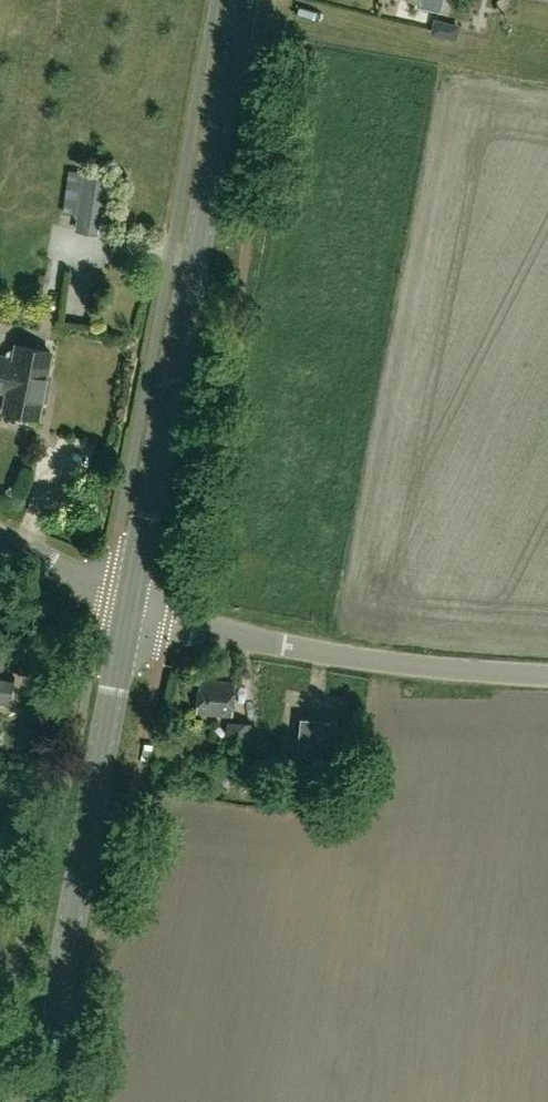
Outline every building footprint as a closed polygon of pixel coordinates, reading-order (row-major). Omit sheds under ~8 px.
[(418,1),(417,6),(440,12),(440,11),(433,9),(436,0),(415,0),(418,1)] [(460,24),(447,21),(444,36),(457,39),(460,24)] [(77,230),(95,232),(103,177),(85,175),(77,230)] [(79,311),(92,312),(93,290),(101,290),(102,272),(93,272),(92,290),(80,289),(79,311)] [(49,352),(16,346),(13,360),(0,357),(0,391),(1,391),(6,397),(3,411),(37,418),(49,352)] [(196,713),(231,716),(235,682),(199,679),(196,713)] [(297,765),(333,769),(338,723),(301,719),(297,765)] [(249,749),(251,723),(226,721),(224,746),(249,749)]
